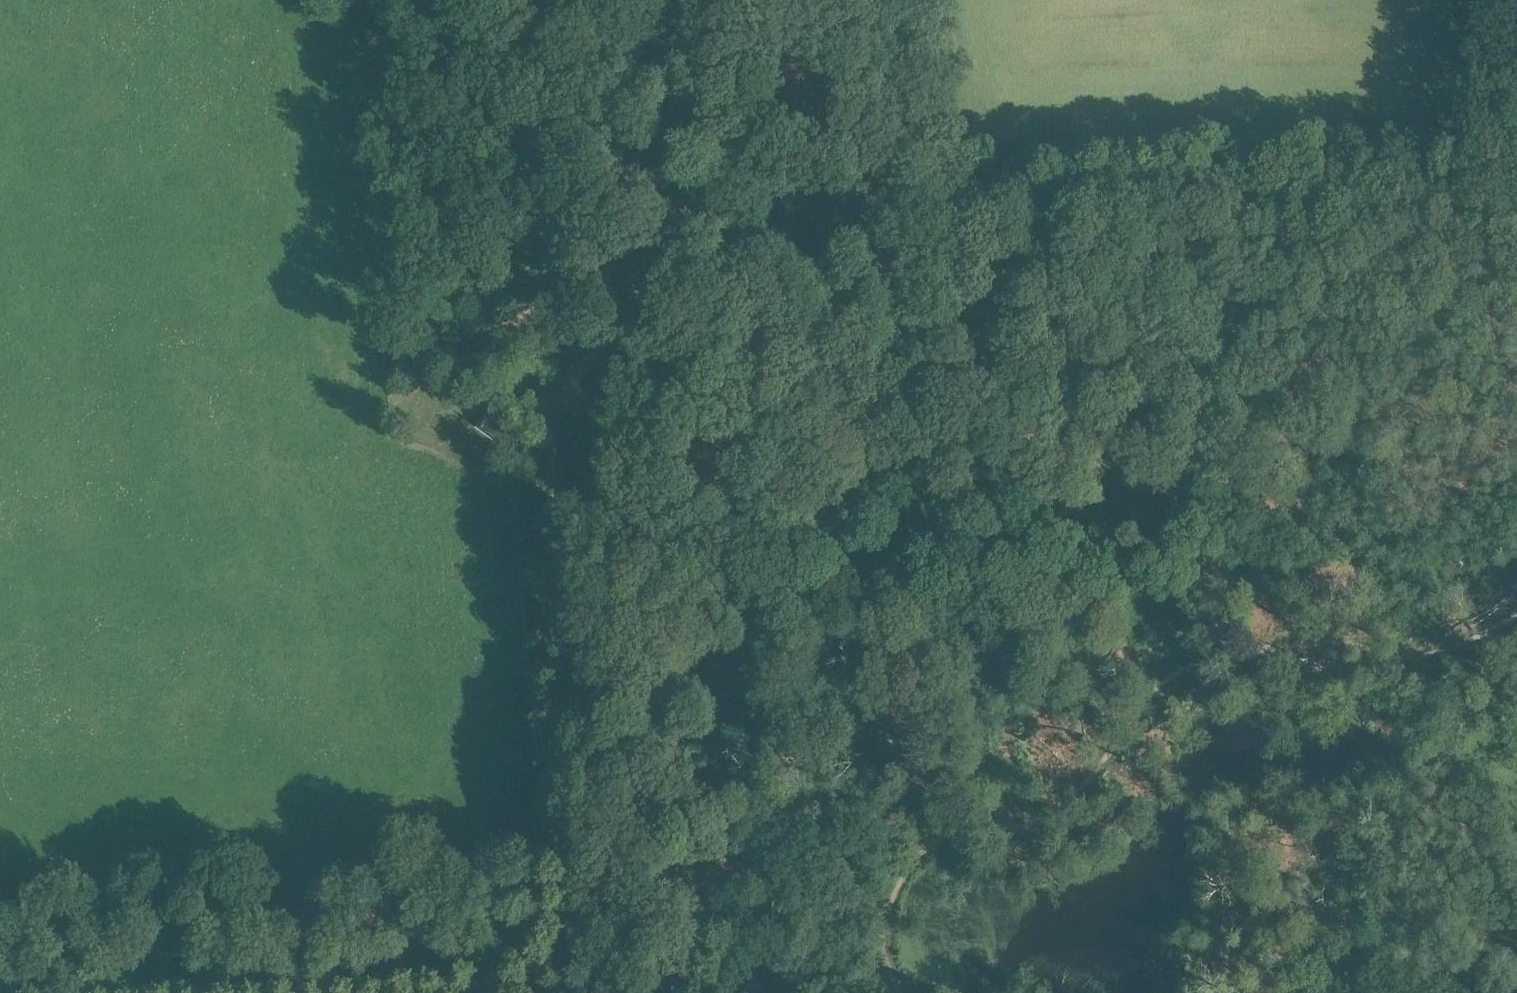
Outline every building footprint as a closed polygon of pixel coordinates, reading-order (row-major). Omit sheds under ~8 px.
[(509,446),(519,430),(496,416),(490,412),(480,428),(509,446)]
